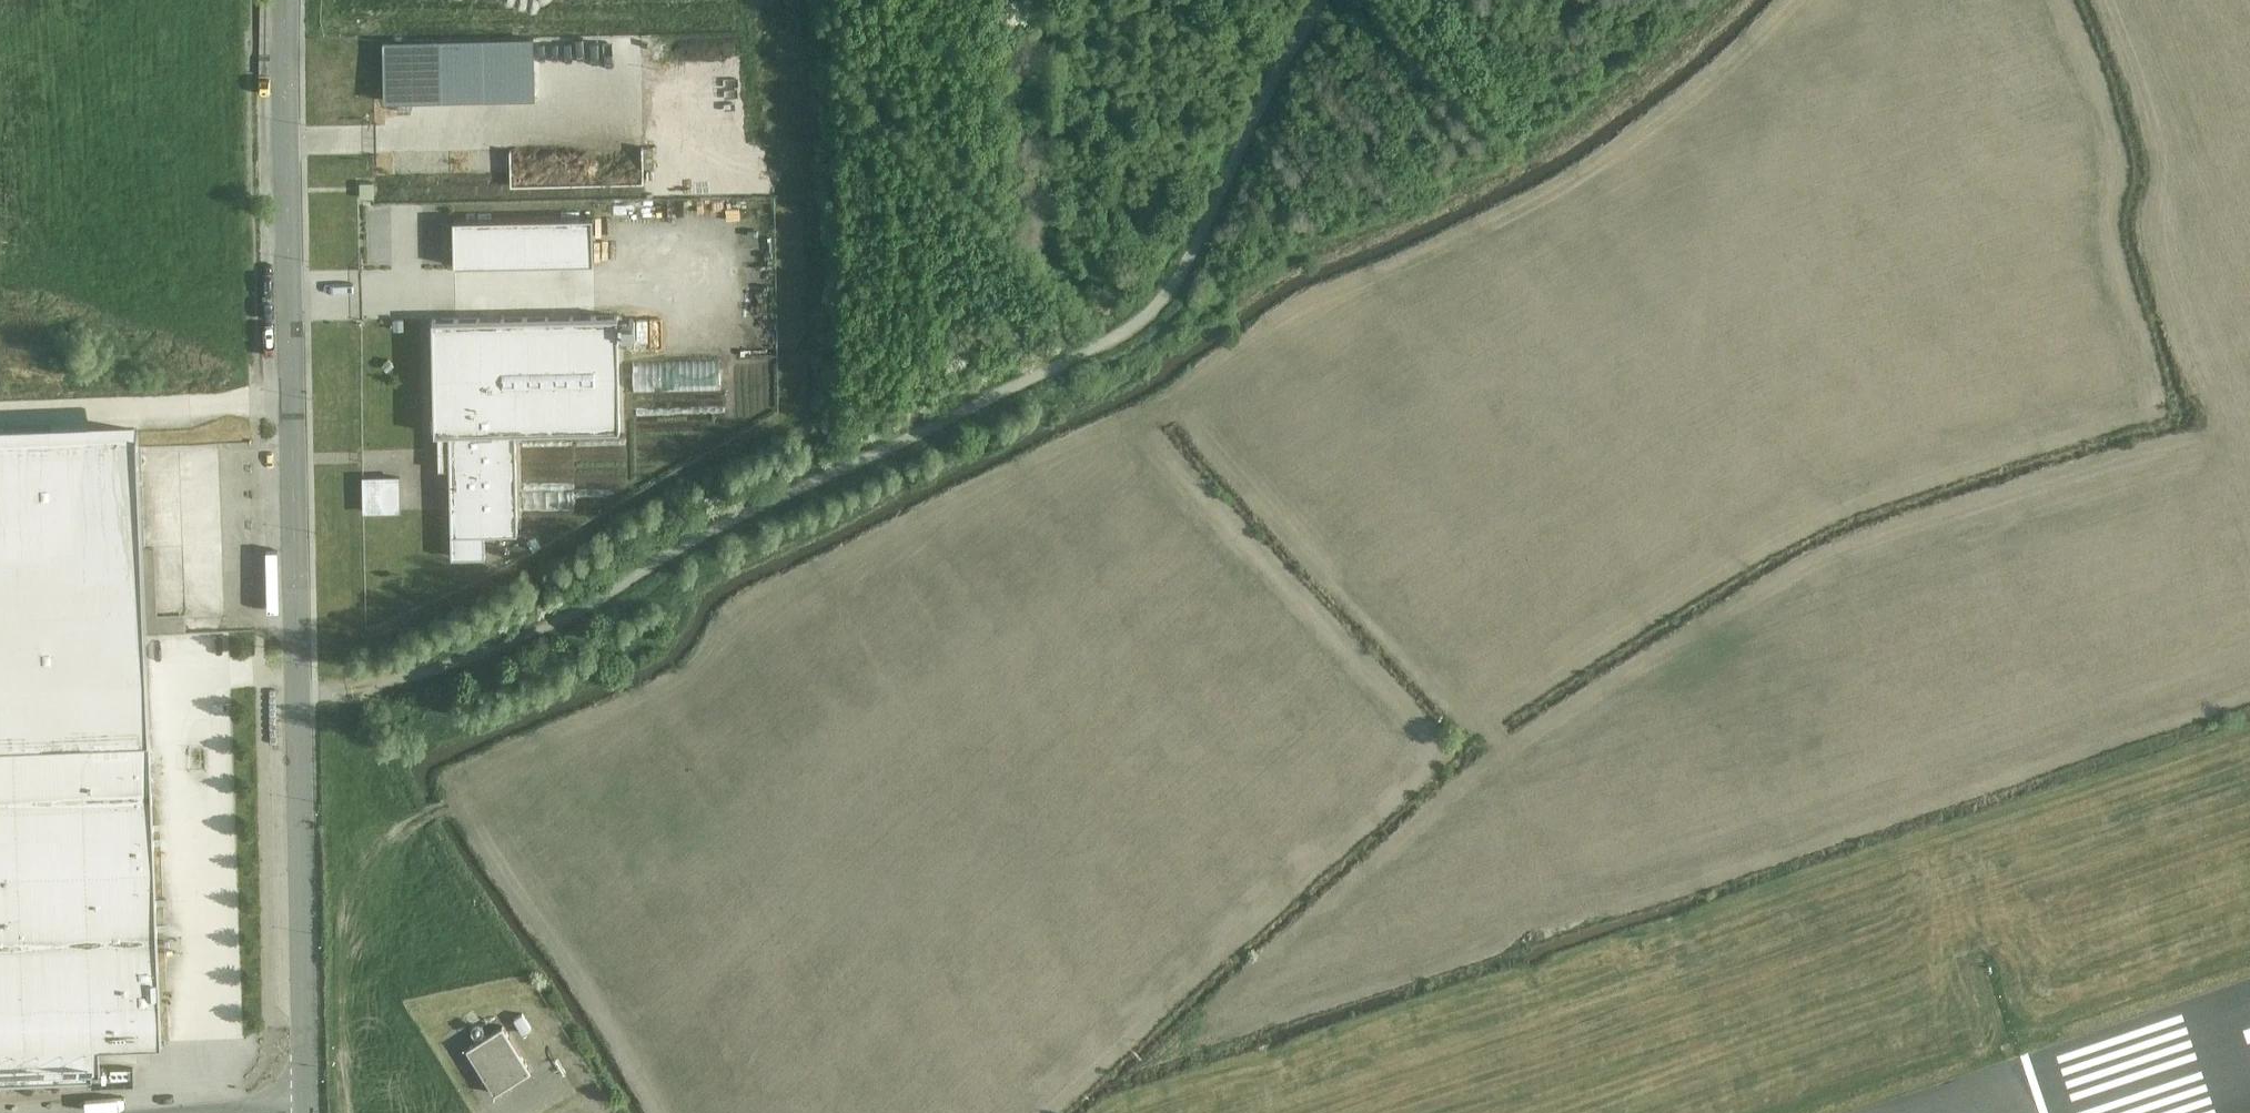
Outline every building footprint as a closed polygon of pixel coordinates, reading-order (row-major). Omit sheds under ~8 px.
[(585,213),(445,217),(446,261),(586,258),(585,213)] [(433,404),(433,407),(434,407),(435,433),(438,433),(449,433),(450,450),(447,451),(447,463),(450,463),(450,469),(452,547),(452,557),(462,556),(462,557),(485,556),(485,534),(518,533),(516,431),(621,429),(618,315),(432,319),(433,345),(432,345),(432,348),(433,348),(434,404),(433,404)] [(254,422),(0,428),(0,747),(147,744),(145,630),(258,628),(254,422)] [(398,476),(361,477),(362,510),(399,509),(398,476)] [(0,747),(0,1083),(85,1081),(96,1069),(96,1050),(160,1049),(147,744),(0,747)] [(530,1074),(503,1030),(469,1052),(496,1095),(530,1074)]
